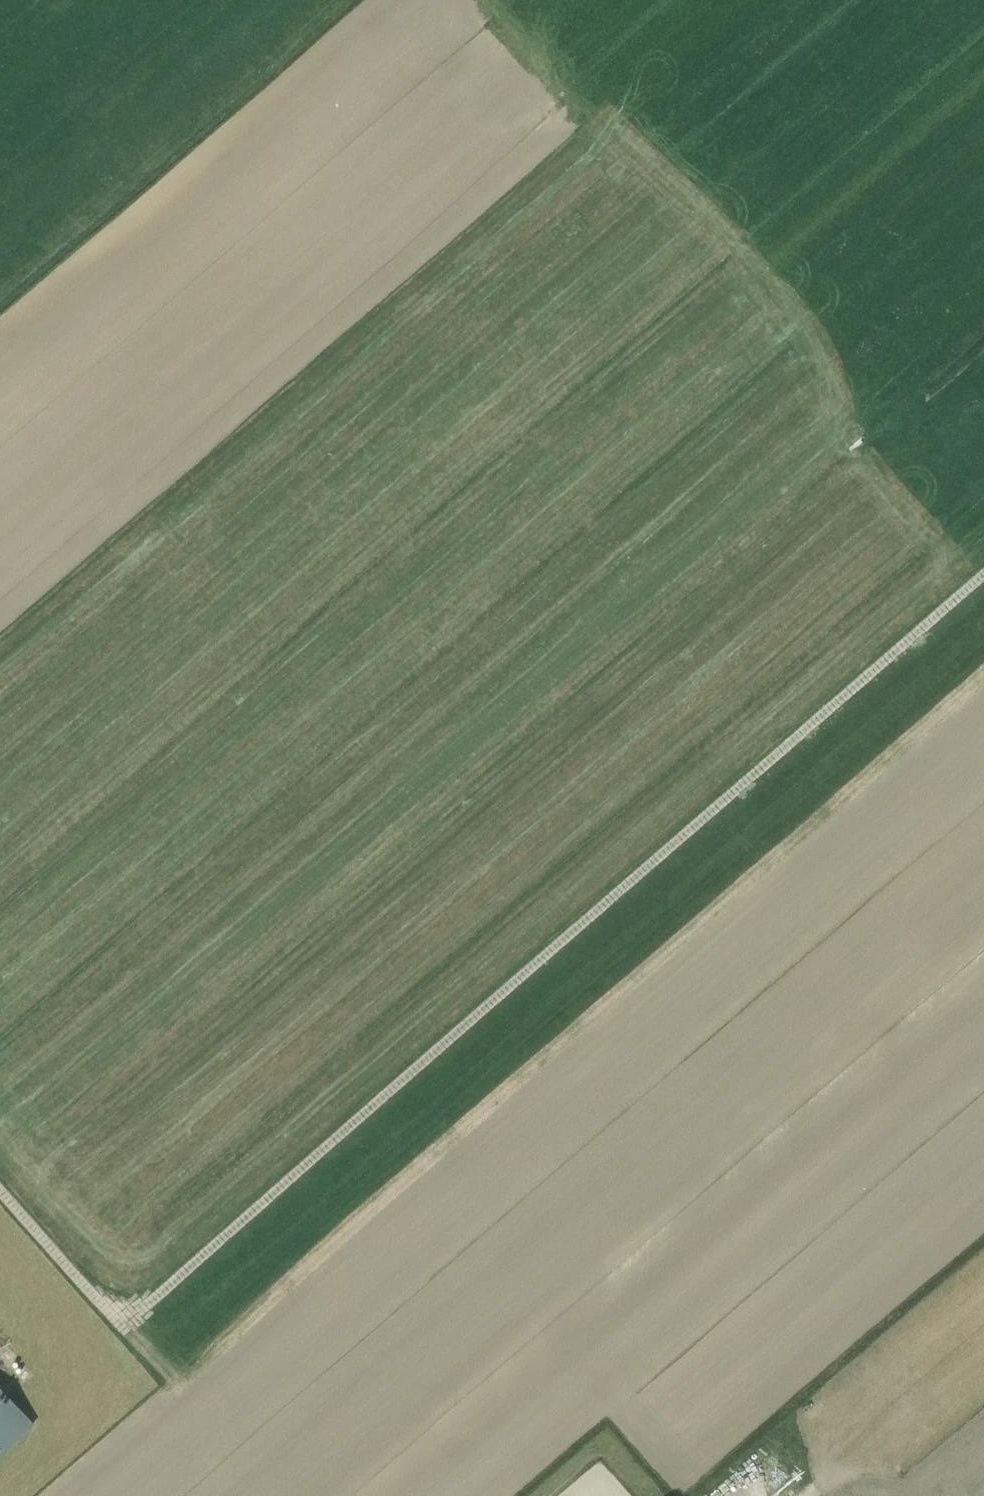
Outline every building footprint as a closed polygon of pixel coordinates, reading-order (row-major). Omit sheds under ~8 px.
[(36,1421),(0,1383),(0,1456),(36,1421)]
